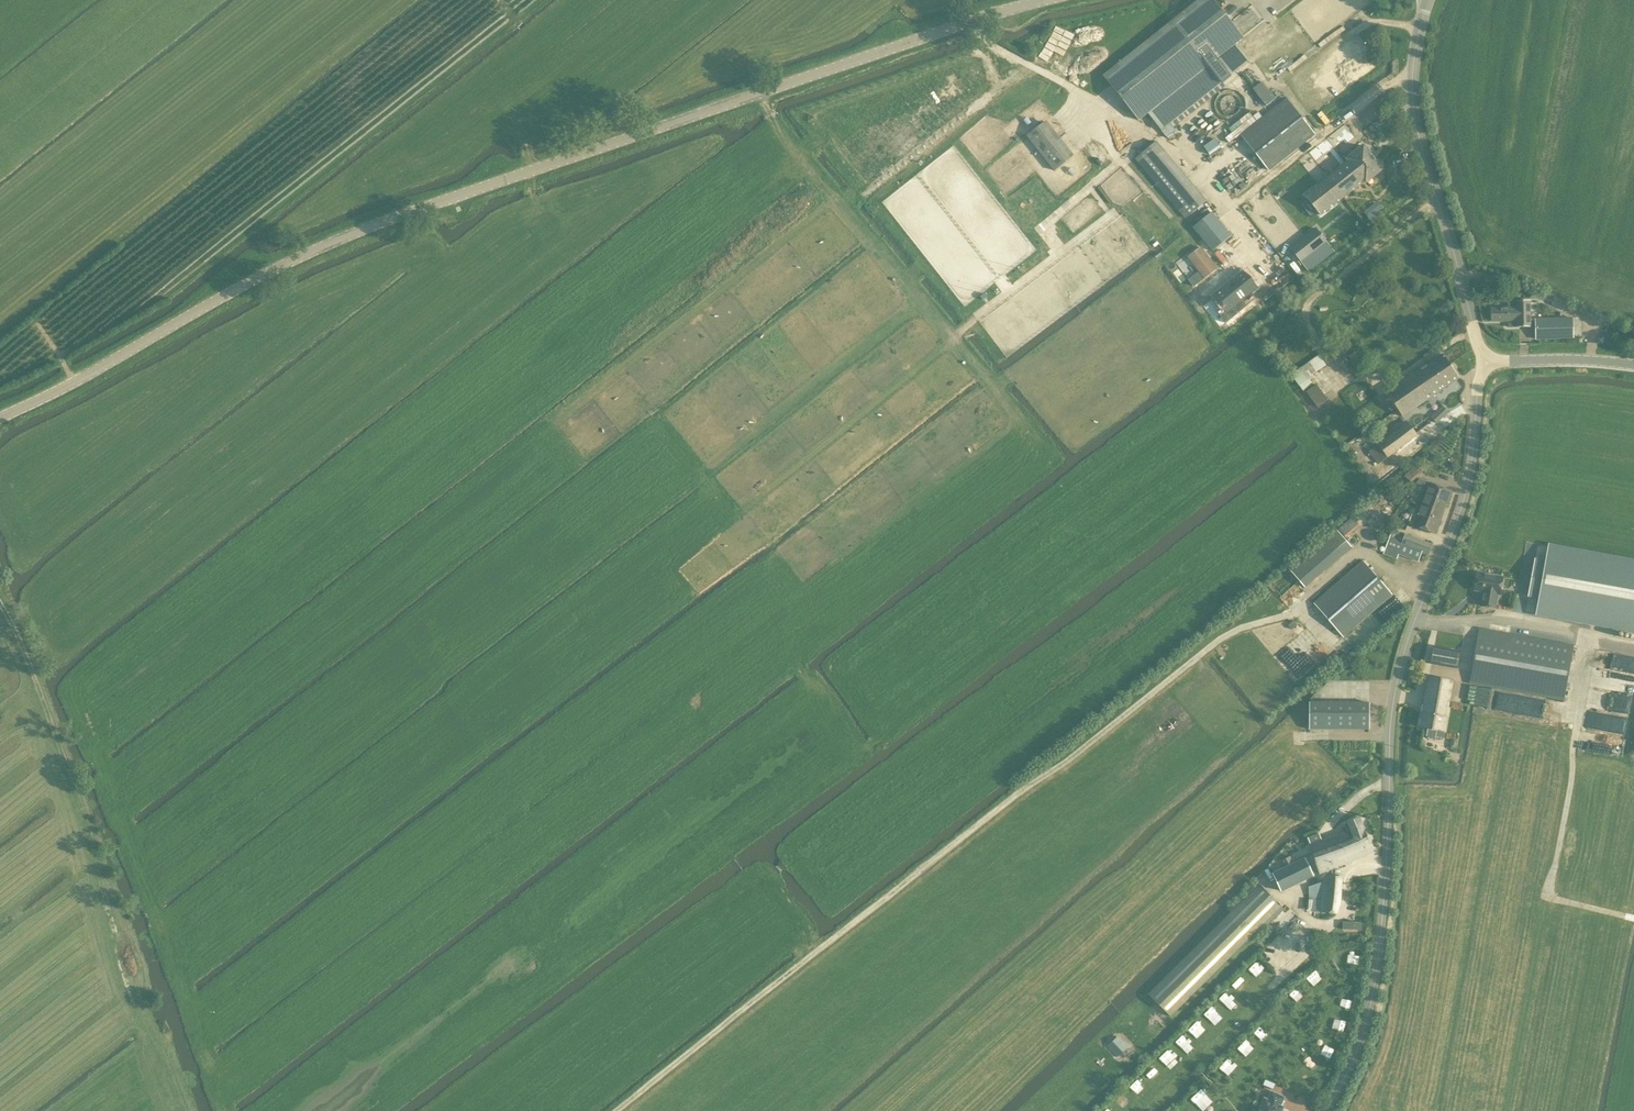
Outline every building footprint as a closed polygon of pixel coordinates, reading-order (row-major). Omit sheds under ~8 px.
[(1103,75),(1138,119),(1147,112),(1161,130),(1248,62),(1234,44),(1243,37),(1214,0),(1199,0),(1103,75)] [(1266,106),(1275,99),(1261,82),(1253,89),(1266,106)] [(1269,171),(1274,166),(1315,135),(1287,99),(1241,135),(1269,171)] [(1051,116),(1025,136),(1053,171),(1073,155),(1059,138),(1065,133),(1051,116)] [(1210,141),(1224,129),(1219,123),(1206,136),(1210,141)] [(1354,137),(1345,125),(1327,138),(1335,147),(1343,141),(1346,143),(1354,137)] [(1184,217),(1205,200),(1155,140),(1135,157),(1184,217)] [(1366,182),(1381,169),(1363,147),(1347,159),(1349,161),(1305,195),(1321,215),(1365,181),(1366,182)] [(1369,208),(1364,212),(1369,218),(1374,215),(1369,208)] [(1234,236),(1213,211),(1192,227),(1213,253),(1234,236)] [(1286,221),(1266,236),(1275,249),(1296,235),(1286,221)] [(1305,247),(1296,255),(1301,262),(1309,271),(1319,264),(1334,252),(1326,242),(1316,229),(1301,241),(1305,247)] [(1201,247),(1188,257),(1199,272),(1188,280),(1193,287),(1217,269),(1201,247)] [(1181,268),(1175,271),(1181,283),(1189,279),(1185,271),(1188,269),(1187,266),(1181,268)] [(1253,290),(1241,275),(1212,298),(1221,309),(1214,314),(1223,325),(1253,301),(1248,294),(1253,290)] [(1509,308),(1492,309),(1492,321),(1509,321),(1509,327),(1536,327),(1536,319),(1530,320),(1530,301),(1525,301),(1508,302),(1509,308)] [(1572,318),(1536,319),(1536,327),(1536,339),(1573,338),(1572,318)] [(1319,355),(1292,375),(1300,386),(1300,385),(1304,391),(1305,390),(1313,385),(1308,378),(1325,365),(1319,355)] [(1423,383),(1450,365),(1442,355),(1387,393),(1398,409),(1421,393),(1418,390),(1424,386),(1423,383)] [(1421,393),(1398,409),(1403,416),(1459,379),(1450,365),(1423,383),(1424,386),(1418,390),(1421,393)] [(1318,407),(1328,400),(1316,385),(1307,392),(1318,407)] [(1437,423),(1447,412),(1443,407),(1432,417),(1437,423)] [(1378,464),(1417,435),(1407,423),(1369,451),(1378,464)] [(1416,465),(1404,476),(1411,483),(1423,472),(1416,465)] [(1444,513),(1452,492),(1429,483),(1421,505),(1444,513)] [(1436,534),(1444,513),(1421,505),(1414,525),(1436,534)] [(1351,518),(1338,529),(1346,538),(1359,527),(1351,518)] [(1305,589),(1349,545),(1334,530),(1290,573),(1305,589)] [(1392,531),(1384,553),(1397,558),(1399,554),(1418,561),(1422,552),(1428,554),(1432,544),(1405,534),(1404,536),(1392,531)] [(1549,544),(1545,561),(1535,559),(1528,597),(1539,599),(1536,616),(1633,633),(1633,559),(1549,544)] [(1363,561),(1314,603),(1343,637),(1392,594),(1363,561)] [(1477,573),(1475,589),(1484,592),(1481,605),(1495,608),(1497,594),(1500,594),(1503,577),(1477,573)] [(1563,700),(1573,645),(1480,628),(1470,683),(1563,700)] [(1457,668),(1460,651),(1434,646),(1431,664),(1457,668)] [(1625,668),(1633,665),(1632,656),(1623,658),(1625,668)] [(1434,730),(1443,731),(1444,731),(1453,681),(1430,676),(1423,713),(1437,716),(1434,730)] [(1370,702),(1310,702),(1310,729),(1370,730),(1370,702)] [(1434,730),(1437,716),(1423,713),(1420,727),(1428,728),(1426,736),(1429,738),(1432,739),(1435,737),(1442,739),(1443,731),(1434,730)] [(1583,713),(1581,728),(1623,733),(1624,718),(1583,713)] [(1319,834),(1309,838),(1311,845),(1310,845),(1320,873),(1373,852),(1358,817),(1345,823),(1347,831),(1321,841),(1319,834)] [(1281,862),(1285,868),(1273,873),(1281,891),(1313,876),(1304,859),(1295,863),(1291,856),(1281,862)] [(1340,893),(1341,875),(1309,887),(1309,899),(1308,910),(1337,913),(1338,907),(1340,893)] [(1231,912),(1149,995),(1171,1017),(1256,931),(1258,934),(1283,908),(1258,882),(1229,911),(1231,912)] [(1343,930),(1361,931),(1361,923),(1343,922),(1343,930)] [(1247,969),(1251,975),(1261,967),(1256,962),(1247,969)] [(1237,979),(1232,986),(1241,993),(1246,987),(1237,979)] [(1296,1004),(1303,996),(1294,988),(1287,996),(1296,1004)] [(1338,1009),(1349,1012),(1352,1000),(1341,997),(1338,1009)] [(1204,1013),(1212,1022),(1219,1016),(1210,1007),(1204,1013)] [(1332,1029),(1343,1031),(1345,1022),(1334,1020),(1332,1029)] [(1244,1040),(1236,1049),(1246,1057),(1253,1048),(1244,1040)] [(1324,1045),(1320,1054),(1330,1059),(1334,1049),(1324,1045)] [(1168,1066),(1176,1059),(1168,1050),(1160,1057),(1168,1066)] [(1223,1061),(1219,1070),(1230,1075),(1234,1065),(1223,1061)] [(1129,1086),(1137,1095),(1145,1087),(1137,1078),(1129,1086)] [(1275,1083),(1265,1079),(1263,1084),(1272,1088),(1275,1083)] [(1202,1110),(1205,1110),(1213,1102),(1199,1089),(1190,1099),(1202,1110)] [(1259,1110),(1281,1110),(1283,1108),(1280,1106),(1284,1098),(1272,1092),(1268,1101),(1265,1099),(1259,1110)] [(1121,1095),(1114,1102),(1121,1110),(1128,1103),(1121,1095)]
